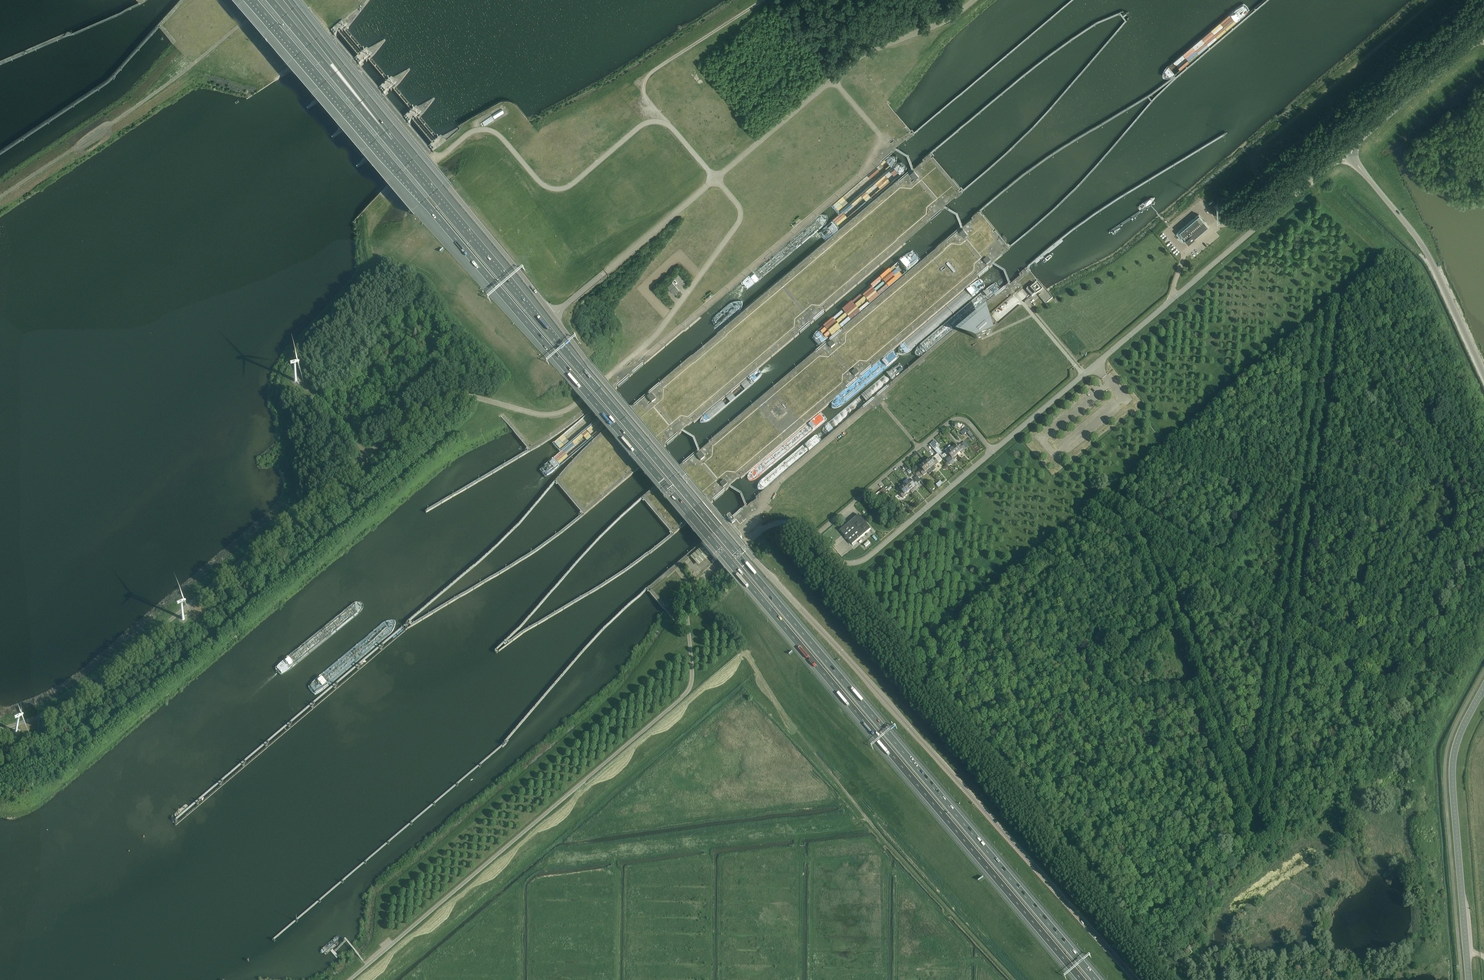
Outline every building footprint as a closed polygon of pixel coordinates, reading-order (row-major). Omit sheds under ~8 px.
[(914,171),(910,174),(914,178),(915,180),(919,176),(914,171)] [(1194,238),(1209,226),(1199,215),(1177,234),(1183,242),(1186,240),(1187,241),(1192,236),(1194,238)] [(963,229),(959,232),(963,237),(964,238),(968,234),(967,234),(963,229)] [(948,262),(946,264),(953,272),(955,271),(948,262)] [(1052,298),(1046,290),(1037,280),(1026,290),(1031,296),(1032,296),(1036,293),(1037,294),(1045,304),(1052,298)] [(667,286),(674,295),(680,290),(672,282),(667,286)] [(993,330),(991,324),(989,326),(990,328),(979,336),(978,337),(975,335),(974,334),(971,327),(983,318),(984,318),(988,315),(985,307),(955,332),(975,338),(993,330)] [(983,318),(971,327),(974,334),(975,335),(978,337),(979,336),(990,328),(989,326),(991,324),(992,324),(995,321),(989,314),(988,315),(984,318),(983,318)] [(651,403),(655,399),(651,394),(647,397),(651,403)] [(965,449),(961,444),(959,446),(957,444),(952,449),(957,454),(960,452),(961,452),(965,449)] [(948,454),(946,456),(944,458),(948,463),(955,458),(954,457),(957,454),(952,449),(950,446),(944,450),(948,454)] [(700,460),(704,457),(700,452),(696,455),(700,460)] [(934,466),(942,459),(937,454),(934,456),(934,457),(931,459),(930,458),(925,462),(932,471),(936,469),(934,466)] [(915,473),(916,474),(917,476),(921,473),(923,475),(927,472),(929,474),(932,471),(925,462),(920,467),(921,468),(915,473)] [(907,478),(903,482),(905,485),(910,490),(913,488),(913,489),(918,485),(914,480),(911,482),(910,480),(909,481),(907,478)] [(901,491),(898,493),(903,498),(907,494),(906,493),(910,490),(905,485),(900,489),(901,491)] [(852,545),(866,533),(871,529),(861,517),(858,515),(849,523),(840,530),(852,545)] [(732,518),(729,521),(734,527),(737,524),(732,518)]
